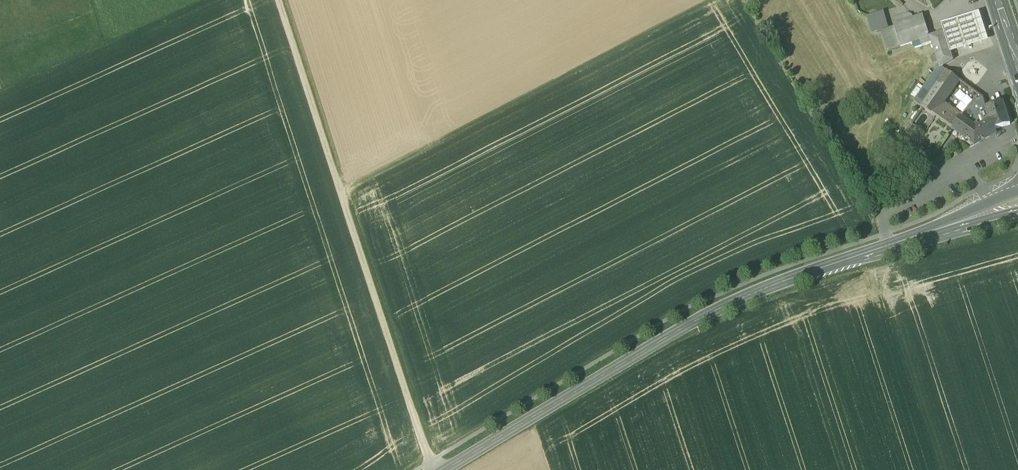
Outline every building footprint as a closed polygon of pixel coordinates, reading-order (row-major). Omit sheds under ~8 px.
[(882,13),(870,17),(874,31),(887,27),(882,13)] [(910,14),(903,17),(905,23),(915,19),(911,14),(910,13),(910,14)] [(944,33),(950,55),(976,47),(989,43),(981,16),(968,19),(942,27),(944,33)] [(899,24),(894,26),(895,30),(901,46),(920,40),(930,37),(923,17),(915,19),(905,23),(899,24)] [(895,30),(884,33),(889,50),(901,46),(895,30)] [(944,33),(930,37),(932,43),(935,55),(938,62),(940,68),(941,67),(952,61),(952,60),(950,55),(944,33)] [(930,37),(920,40),(922,46),(932,43),(930,37)] [(941,67),(940,68),(929,79),(938,85),(947,71),(941,67)] [(922,107),(933,115),(942,103),(959,80),(947,71),(938,85),(922,107)] [(929,79),(914,101),(922,107),(938,85),(929,79)] [(982,98),(976,100),(963,116),(962,116),(961,117),(962,117),(976,128),(978,126),(978,127),(989,120),(985,108),(986,107),(983,98),(982,98)] [(986,107),(985,108),(989,120),(992,130),(995,129),(996,133),(1010,125),(1003,102),(986,107)] [(942,103),(933,115),(953,129),(962,117),(961,117),(942,103)] [(989,120),(978,127),(978,126),(976,128),(962,117),(953,129),(975,144),(996,133),(995,129),(992,130),(989,120)]
